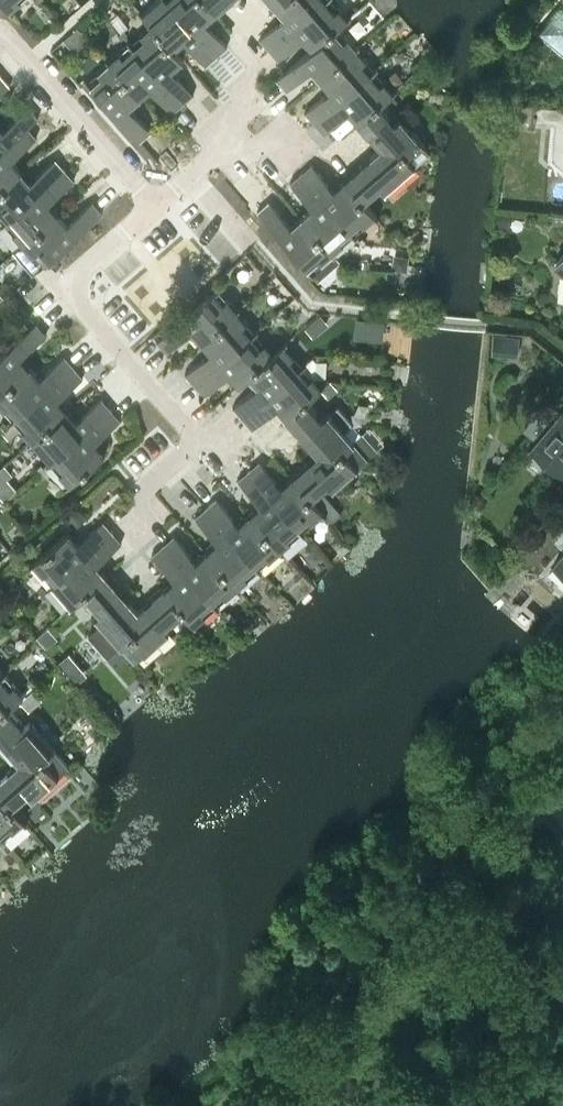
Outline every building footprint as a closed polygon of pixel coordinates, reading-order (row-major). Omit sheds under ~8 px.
[(22,0),(2,0),(11,10),(22,0)] [(217,54),(170,0),(155,0),(141,13),(151,24),(151,23),(173,48),(174,48),(184,39),(206,63),(217,54)] [(217,54),(227,44),(206,20),(216,12),(206,0),(170,0),(217,54)] [(216,12),(229,0),(206,0),(216,12)] [(324,0),(281,0),(276,4),(285,15),(260,37),(269,48),(324,0)] [(348,16),(334,0),(324,0),(269,48),(278,59),(303,37),(312,47),(338,24),(338,25),(348,16)] [(560,3),(538,30),(562,51),(562,5),(560,3)] [(174,48),(173,48),(151,23),(151,24),(129,42),(183,103),(194,93),(172,68),(183,58),(174,48)] [(357,46),(338,25),(338,24),(312,47),(276,78),(286,89),(311,67),(320,78),(357,46)] [(172,112),(183,103),(129,42),(109,60),(140,96),(150,87),(172,112)] [(314,121),(375,67),(357,46),(320,78),(329,87),(304,109),(314,121)] [(130,105),(140,96),(109,60),(87,79),(140,140),(152,130),(130,105)] [(380,102),(394,90),(395,89),(375,67),(314,121),(323,131),(348,110),(357,120),(380,101),(380,102)] [(11,84),(1,73),(0,74),(0,94),(11,84)] [(507,88),(507,99),(519,101),(520,90),(507,88)] [(393,105),(401,98),(394,90),(380,102),(380,101),(357,120),(379,146),(380,145),(391,157),(401,148),(414,163),(431,149),(400,114),(393,105)] [(550,105),(538,104),(536,120),(555,121),(555,124),(552,157),(562,167),(562,106),(558,106),(550,105)] [(38,117),(28,105),(3,127),(0,123),(0,149),(27,125),(28,126),(38,117)] [(28,126),(27,125),(0,149),(0,188),(22,169),(13,158),(37,136),(28,126)] [(401,148),(391,157),(380,145),(379,146),(343,178),(363,200),(363,199),(380,185),(384,190),(414,163),(401,148)] [(65,168),(56,158),(31,179),(22,169),(0,188),(0,224),(3,221),(4,222),(65,168)] [(343,178),(333,186),(313,162),(302,172),(354,233),(376,214),(363,199),(363,200),(343,178)] [(50,201),(75,180),(65,168),(4,222),(23,244),(59,212),(50,201)] [(333,251),(354,233),(302,172),(291,182),(311,205),(301,215),(333,251)] [(41,265),(103,211),(93,200),(68,221),(59,212),(23,244),(41,265)] [(301,215),(290,224),(269,200),(258,210),(311,271),(318,279),(340,260),(333,251),(301,215)] [(508,225),(509,210),(496,208),(494,223),(508,225)] [(201,341),(238,309),(219,287),(158,341),(167,352),(192,331),(201,341)] [(195,384),(256,330),(238,309),(201,341),(210,351),(185,373),(195,384)] [(23,321),(11,330),(17,337),(29,328),(23,321)] [(47,334),(36,322),(0,353),(0,393),(32,366),(23,355),(47,334)] [(275,352),(274,351),(256,330),(195,384),(205,394),(229,373),(239,385),(249,376),(248,375),(275,352)] [(492,354),(518,356),(519,336),(493,334),(492,354)] [(242,419),(304,364),(284,341),(274,351),(275,352),(248,375),(249,376),(257,386),(233,408),(242,419)] [(74,366),(65,355),(40,376),(32,366),(0,393),(0,404),(14,419),(74,366)] [(308,398),(323,385),(304,364),(242,419),(251,429),(276,407),(285,417),(307,397),(308,398)] [(60,398),(84,377),(74,366),(14,419),(32,441),(69,409),(60,398)] [(332,380),(324,386),(330,394),(338,387),(332,380)] [(323,415),(308,398),(307,397),(285,417),(316,453),(327,444),(337,456),(355,440),(345,428),(352,422),(337,405),(330,411),(328,410),(323,415)] [(51,462),(112,409),(102,398),(78,419),(69,409),(32,441),(51,462)] [(96,441),(121,419),(112,409),(51,462),(70,484),(106,452),(96,441)] [(532,446),(562,472),(562,409),(532,446)] [(333,487),(369,456),(355,440),(337,456),(327,444),(316,453),(291,475),(311,498),(311,497),(328,482),(333,487)] [(291,475),(281,485),(259,460),(248,470),(302,531),(324,511),(311,497),(311,498),(291,475)] [(280,549),(302,531),(248,470),(237,479),(259,504),(249,513),(280,549)] [(4,500),(16,490),(0,472),(0,495),(4,500)] [(323,493),(315,501),(324,511),(332,504),(323,493)] [(249,513),(238,522),(216,498),(205,507),(259,568),(280,549),(249,513)] [(67,516),(74,525),(86,515),(78,506),(67,516)] [(238,587),(259,568),(205,507),(195,517),(216,541),(206,550),(238,587)] [(52,584),(112,530),(103,520),(78,542),(69,531),(33,563),(52,584)] [(97,564),(122,542),(112,530),(52,584),(71,606),(85,593),(85,592),(106,574),(97,564)] [(206,550),(195,560),(174,535),(163,544),(216,605),(238,587),(206,550)] [(194,624),(216,605),(163,544),(152,554),(174,579),(163,588),(182,610),(194,624)] [(555,562),(562,569),(562,552),(555,562)] [(136,630),(127,619),(138,610),(106,574),(85,592),(85,593),(100,610),(94,615),(101,623),(88,634),(107,656),(120,644),(136,630)] [(166,624),(182,610),(163,588),(138,611),(138,610),(127,619),(136,630),(120,644),(134,660),(170,629),(166,624)] [(44,630),(37,636),(46,648),(54,641),(44,630)] [(23,694),(4,672),(0,676),(0,713),(8,706),(9,707),(23,694)] [(30,688),(23,694),(28,700),(35,694),(30,688)] [(9,707),(8,706),(0,713),(0,741),(18,761),(28,752),(37,763),(54,748),(29,719),(24,724),(9,707)] [(68,764),(54,748),(37,763),(28,752),(18,761),(0,776),(0,794),(10,806),(11,805),(28,790),(33,796),(68,764)] [(3,838),(24,819),(11,805),(10,806),(0,794),(0,835),(3,838)]
